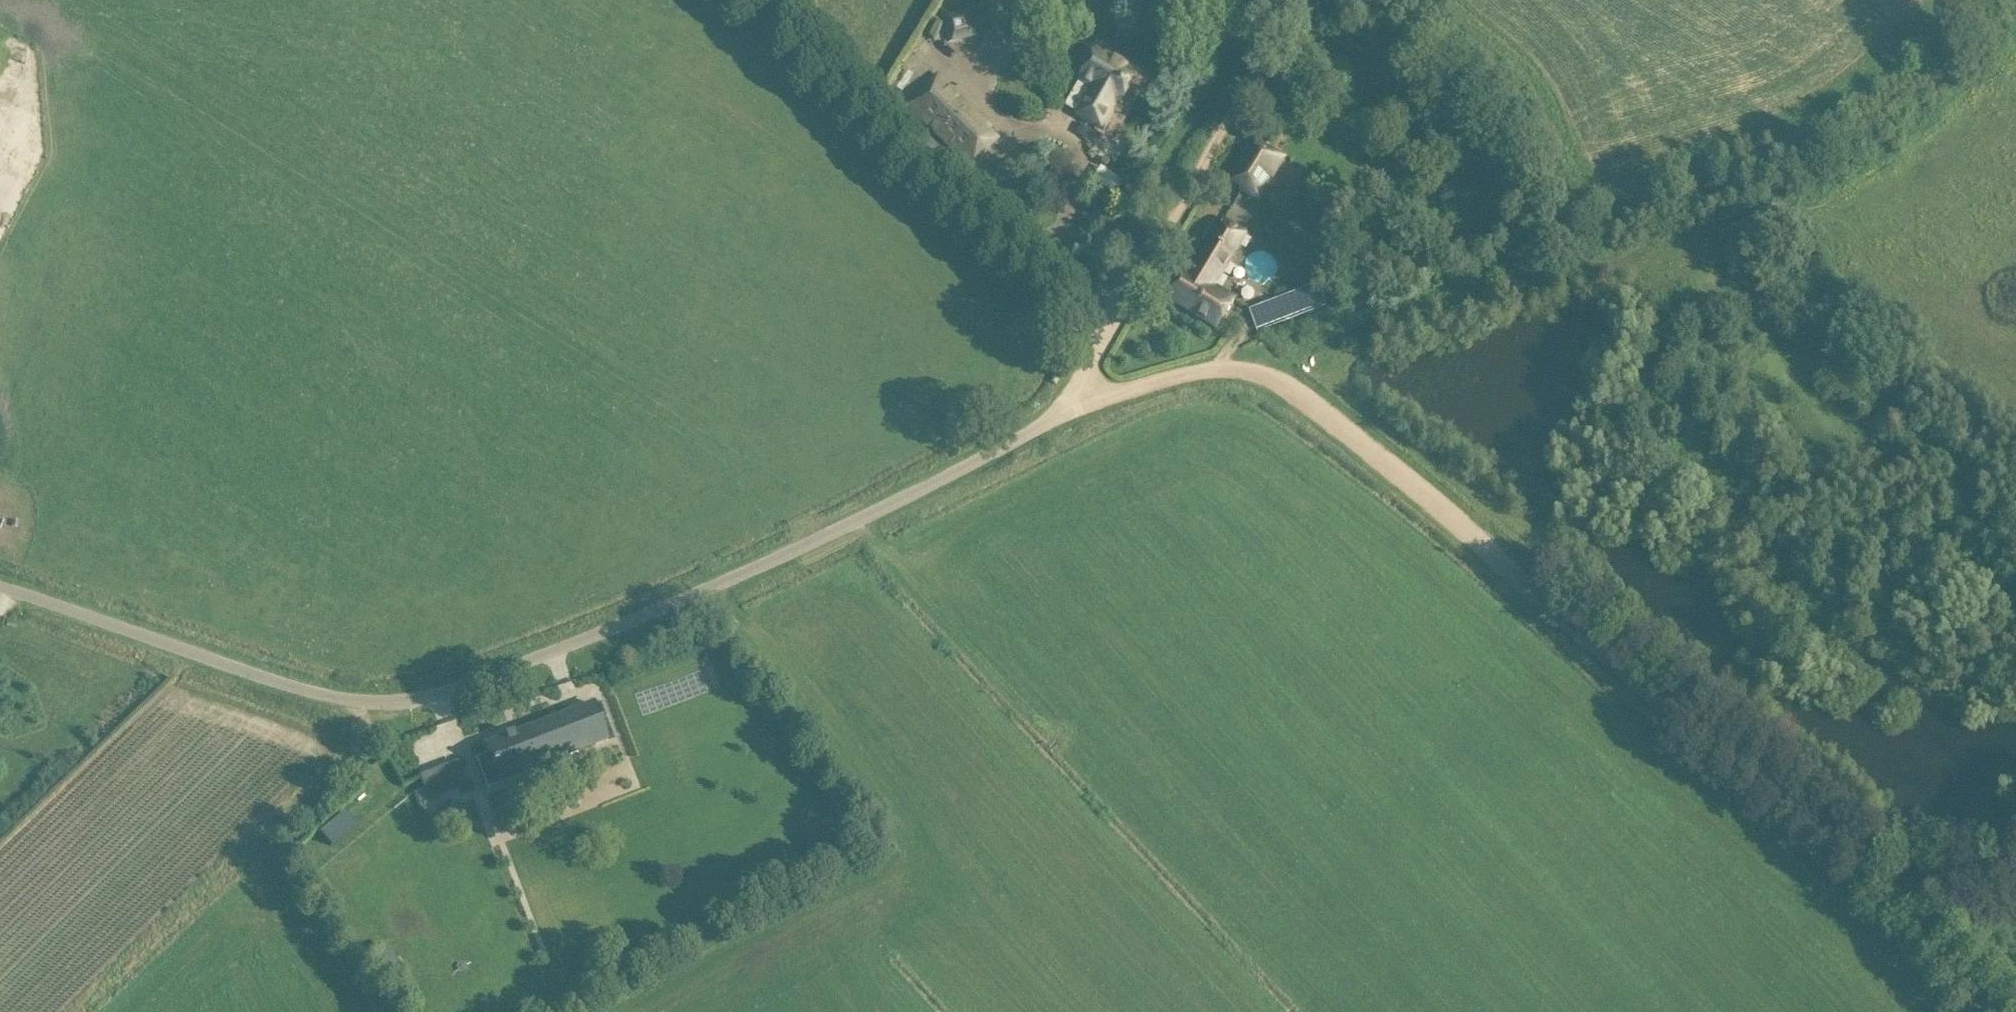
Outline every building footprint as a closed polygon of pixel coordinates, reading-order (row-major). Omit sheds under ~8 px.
[(947,41),(975,37),(971,4),(943,8),(947,41)] [(1094,88),(1079,114),(1102,128),(1111,114),(1109,113),(1116,101),(1121,104),(1138,75),(1098,51),(1081,81),(1094,88)] [(990,127),(938,77),(910,106),(973,167),(981,158),(980,158),(973,165),(962,156),(990,127)] [(1241,189),(1258,199),(1283,158),(1254,140),(1230,180),(1243,187),(1241,189)] [(1211,293),(1246,234),(1224,221),(1190,276),(1185,273),(1170,299),(1218,328),(1232,306),(1211,293)] [(1322,306),(1314,285),(1248,310),(1256,331),(1322,306)] [(593,705),(485,746),(488,755),(493,768),(503,764),(509,779),(545,765),(606,741),(593,705)] [(457,763),(420,777),(428,799),(465,785),(457,763)]
